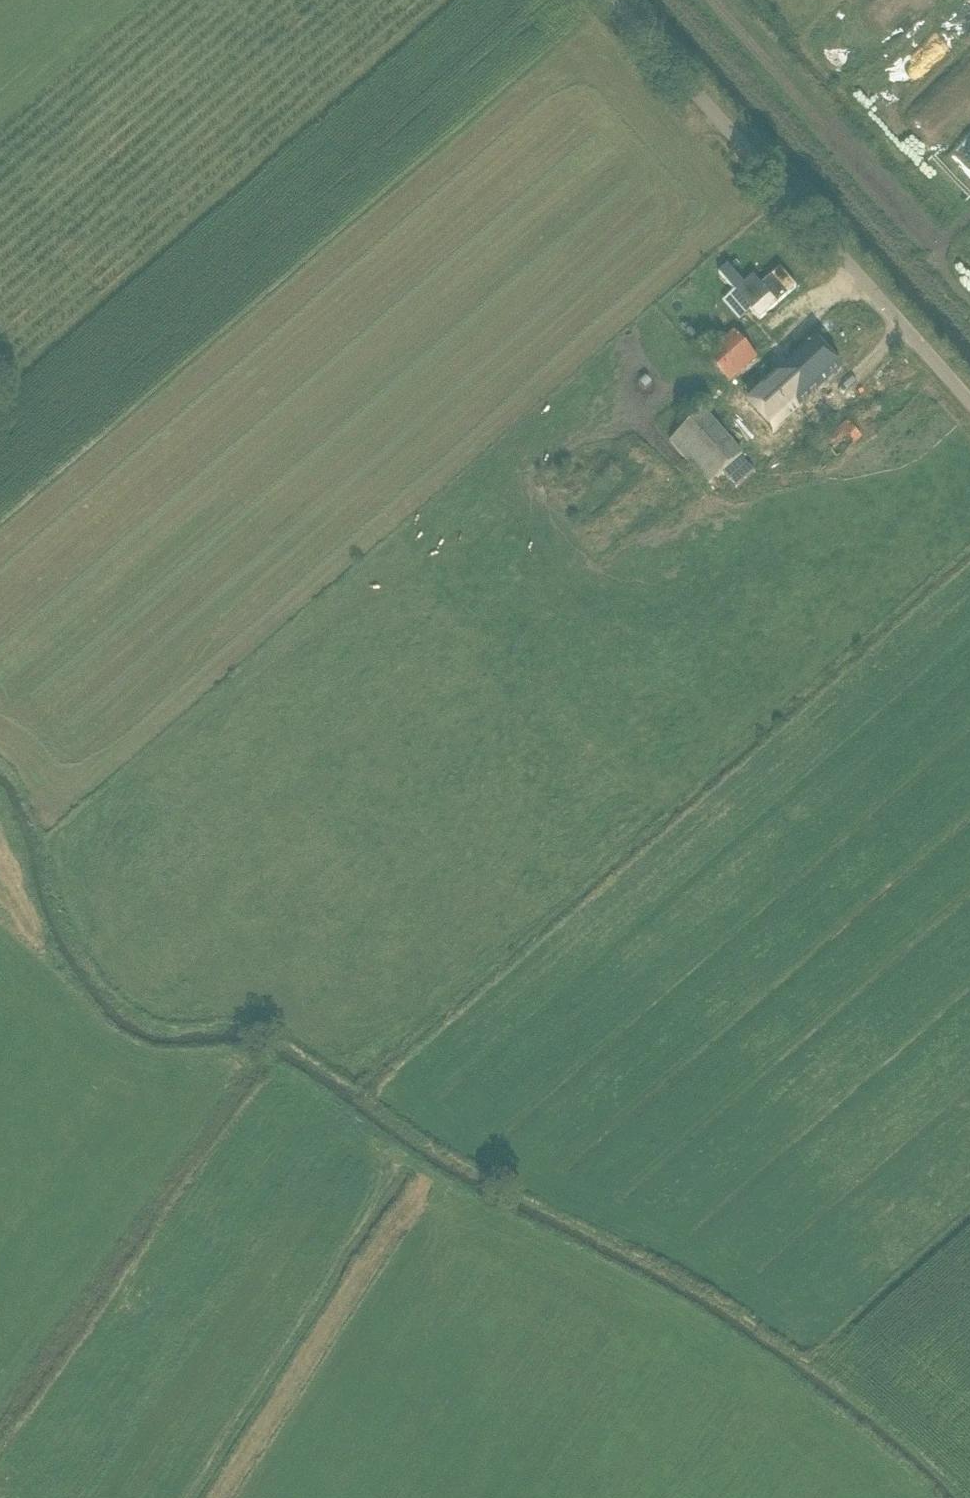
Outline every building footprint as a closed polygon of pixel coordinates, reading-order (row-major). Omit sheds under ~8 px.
[(925,118),(942,134),(951,124),(941,114),(937,119),(930,113),(925,118)] [(707,357),(730,383),(757,358),(734,332),(707,357)] [(799,351),(745,401),(773,431),(827,382),(842,369),(814,338),(799,351)] [(744,455),(705,413),(672,443),(712,485),(744,455)] [(824,442),(837,457),(861,436),(848,421),(824,442)]
